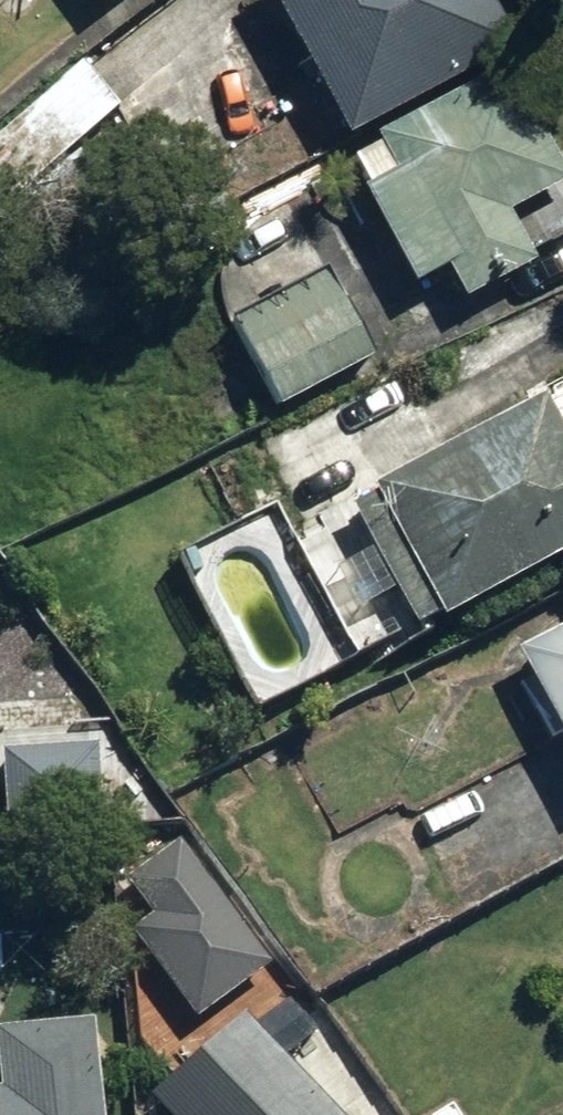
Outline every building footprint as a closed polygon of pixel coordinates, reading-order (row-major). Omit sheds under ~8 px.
[(488,43),(465,0),(250,0),(245,3),(316,134),(488,43)] [(562,241),(562,170),(512,67),(493,76),(471,87),(364,140),(371,154),(336,171),(402,303),(437,286),(449,310),(527,272),(522,262),(562,241)] [(324,277),(224,327),(270,421),(370,371),(324,277)] [(354,504),(433,637),(562,561),(562,380),(354,504)] [(500,658),(562,777),(562,624),(500,658)] [(258,971),(173,842),(121,877),(146,914),(120,931),(180,1022),(258,971)] [(225,1013),(127,1100),(140,1114),(315,1114),(225,1013)] [(86,1031),(0,1035),(0,1114),(90,1114),(86,1031)]
